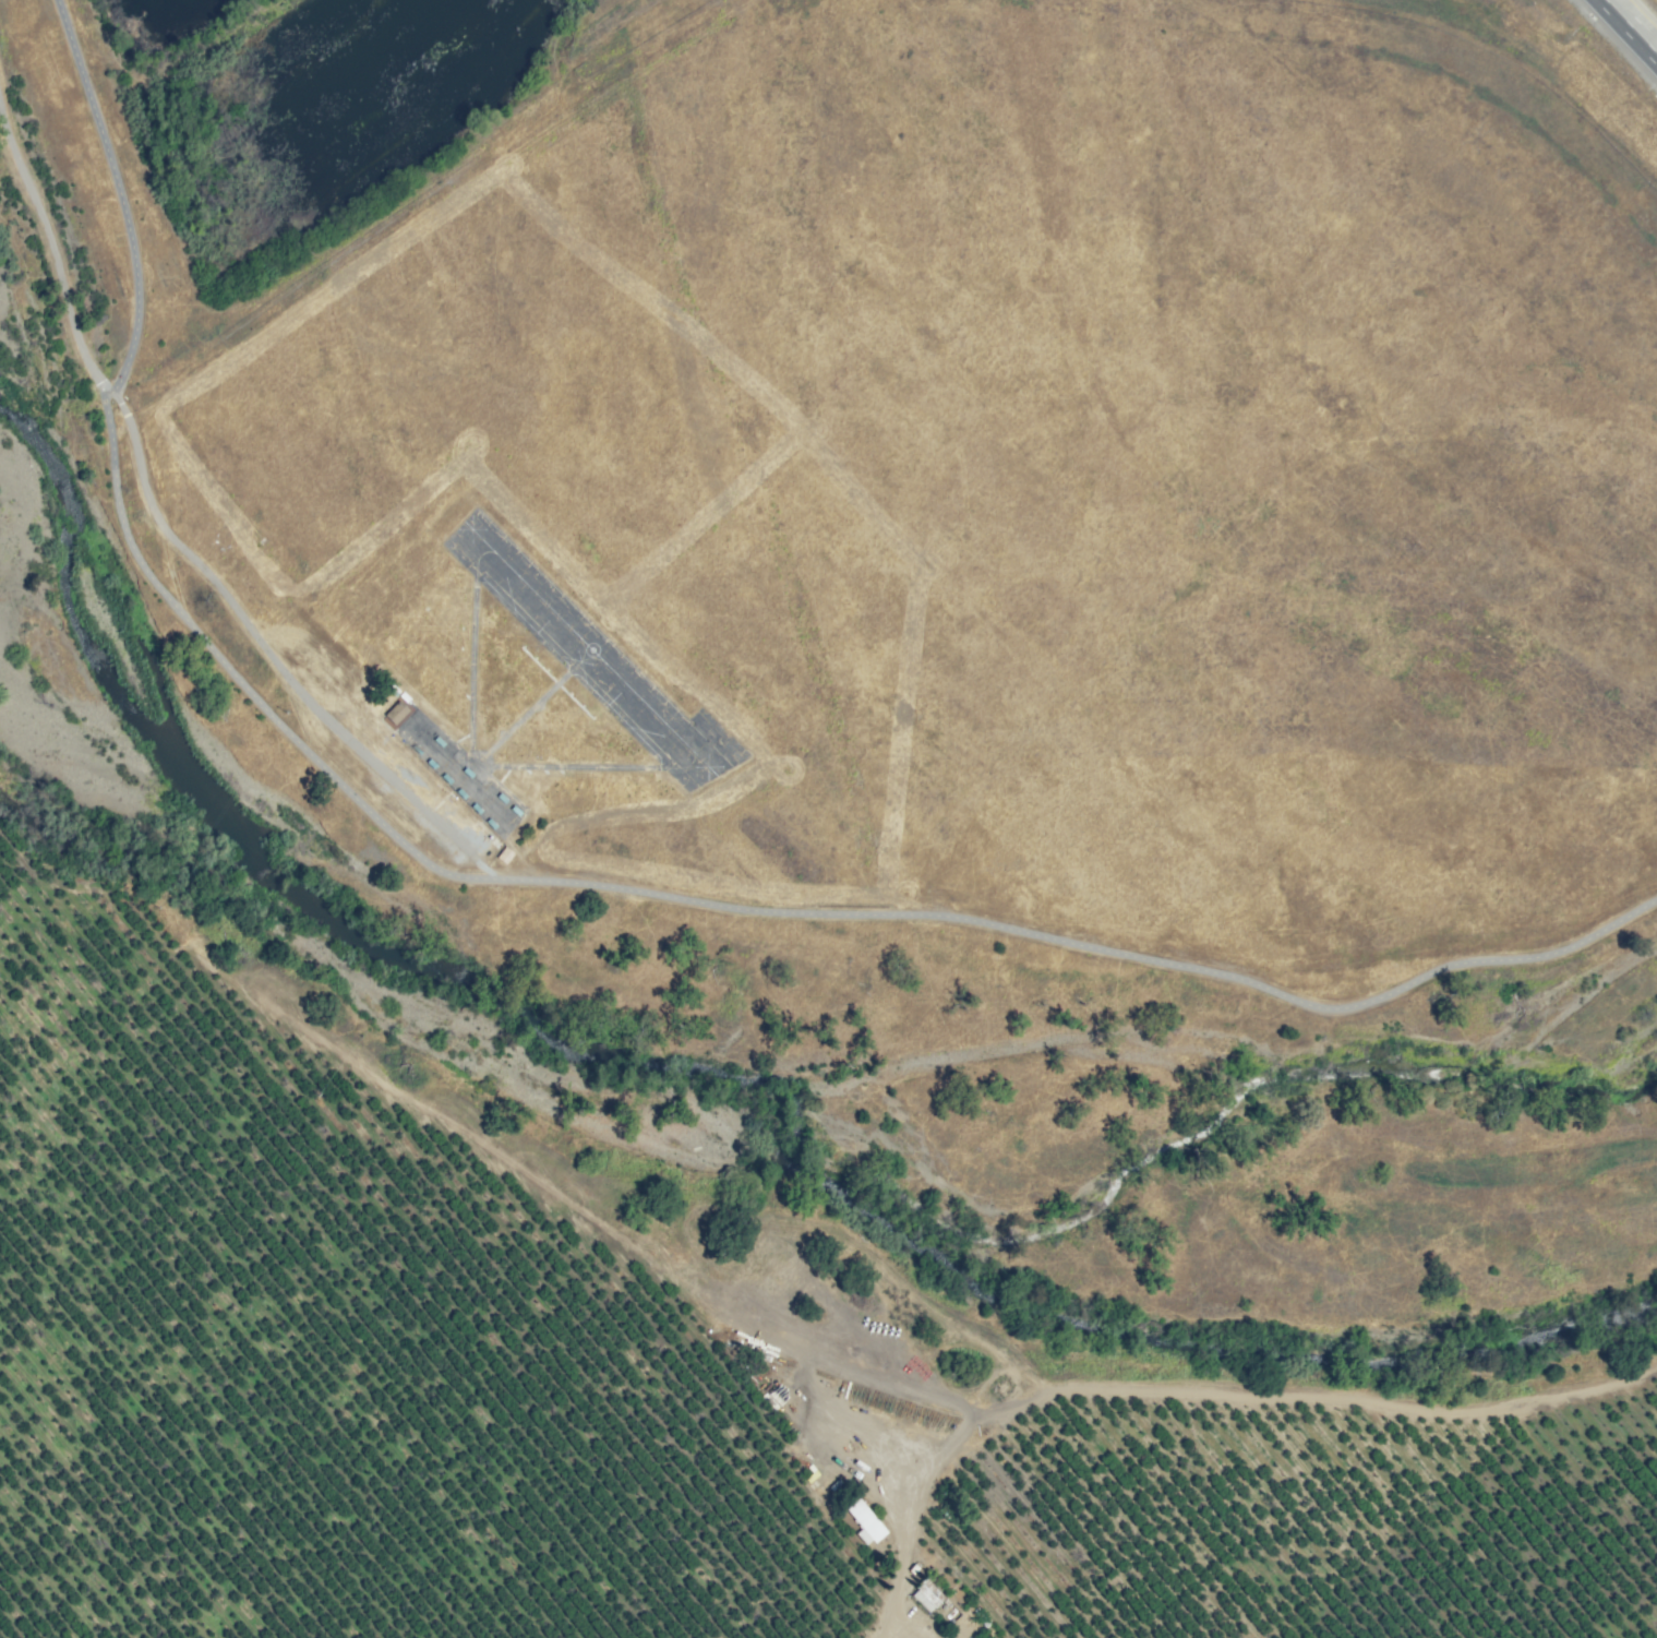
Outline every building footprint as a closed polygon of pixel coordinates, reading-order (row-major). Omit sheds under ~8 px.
[(393,730),(382,719),(385,716),(384,714),(391,707),(389,706),(399,696),(406,703),(407,702),(415,709),(393,730)] [(442,746),(433,739),(436,736),(445,743),(442,746)] [(419,754),(411,746),(415,743),(422,751),(419,754)] [(434,769),(425,762),(430,758),(437,766),(434,769)] [(470,778),(461,770),(466,766),(473,774),(470,778)] [(449,785),(441,776),(444,773),(453,780),(449,785)] [(464,800),(456,791),(459,788),(467,796),(464,800)] [(504,803),(496,796),(500,792),(507,799),(504,803)] [(479,814),(470,805),(475,802),(482,811),(479,814)] [(493,829),(485,821),(490,817),(497,826),(493,829)] [(505,864),(496,857),(505,846),(514,853),(505,864)] [(769,1362),(756,1356),(758,1351),(771,1356),(769,1362)] [(775,1410),(761,1396),(766,1391),(768,1395),(772,1390),(783,1403),(780,1407),(779,1406),(775,1410)] [(941,1422),(932,1419),(933,1413),(944,1416),(941,1422)] [(865,1544),(856,1533),(862,1528),(844,1508),(857,1496),(887,1531),(874,1543),(870,1539),(865,1544)] [(914,1577),(910,1573),(915,1566),(920,1570),(914,1577)] [(927,1613),(911,1595),(917,1589),(915,1588),(925,1578),(945,1598),(935,1607),(934,1606),(927,1613)] [(960,1604),(956,1600),(956,1601),(950,1595),(956,1590),(961,1595),(961,1594),(965,1599),(960,1604)] [(985,1627),(980,1621),(981,1619),(973,1611),(977,1607),(989,1623),(985,1627)]
